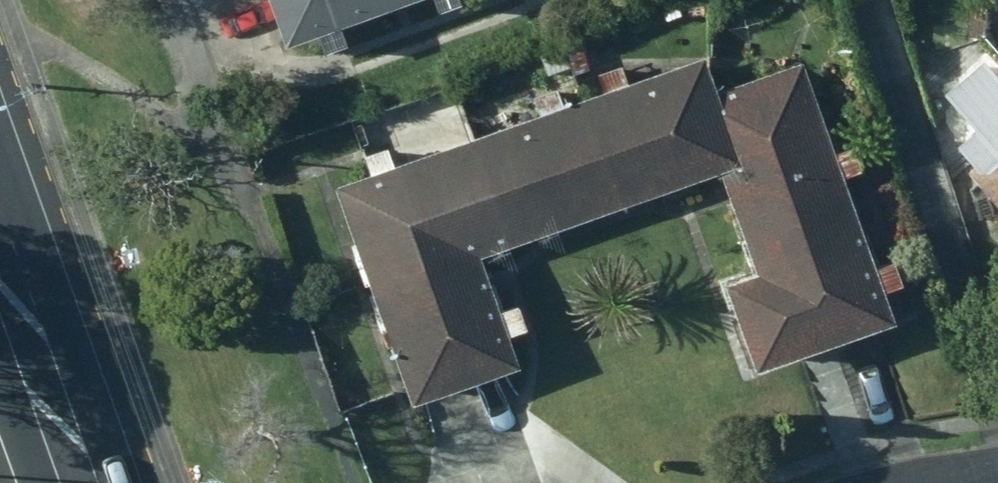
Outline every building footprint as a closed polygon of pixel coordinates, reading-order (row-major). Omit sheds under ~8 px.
[(369,14),(364,0),(255,0),(272,49),(369,14)] [(369,14),(410,0),(364,0),(369,14)] [(987,39),(938,81),(972,121),(957,134),(973,154),(957,168),(997,216),(997,51),(987,39)] [(692,61),(597,93),(632,197),(712,169),(728,165),(703,94),(692,61)] [(793,63),(703,94),(728,165),(712,169),(721,195),(826,160),(793,63)] [(597,93),(466,138),(501,241),(632,197),(597,93)] [(328,186),(366,298),(469,263),(465,253),(501,241),(466,138),(328,186)] [(881,320),(853,238),(826,160),(721,195),(747,273),(717,283),(745,367),(881,320)] [(502,362),(469,263),(366,298),(400,396),(502,362)]
